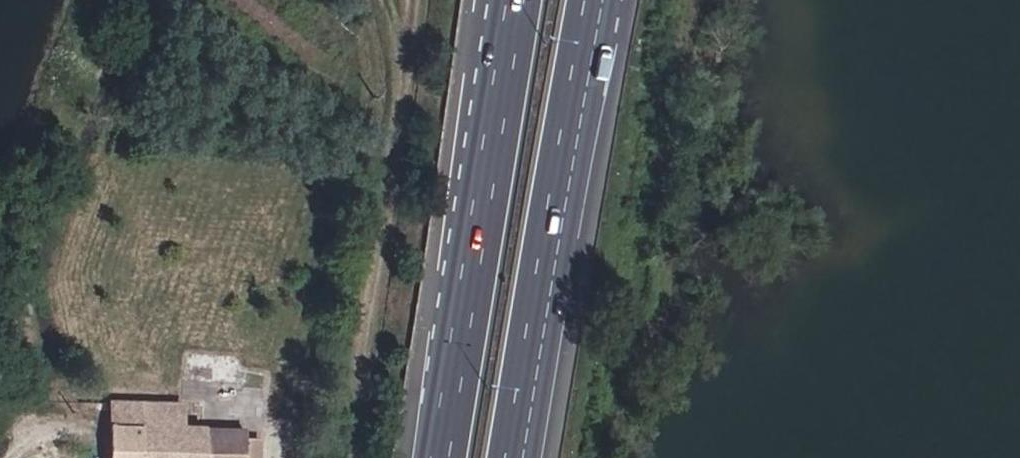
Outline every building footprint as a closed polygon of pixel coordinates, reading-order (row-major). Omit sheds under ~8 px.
[(197,398),(122,396),(119,457),(269,457),(268,423),(197,423),(197,398)]
